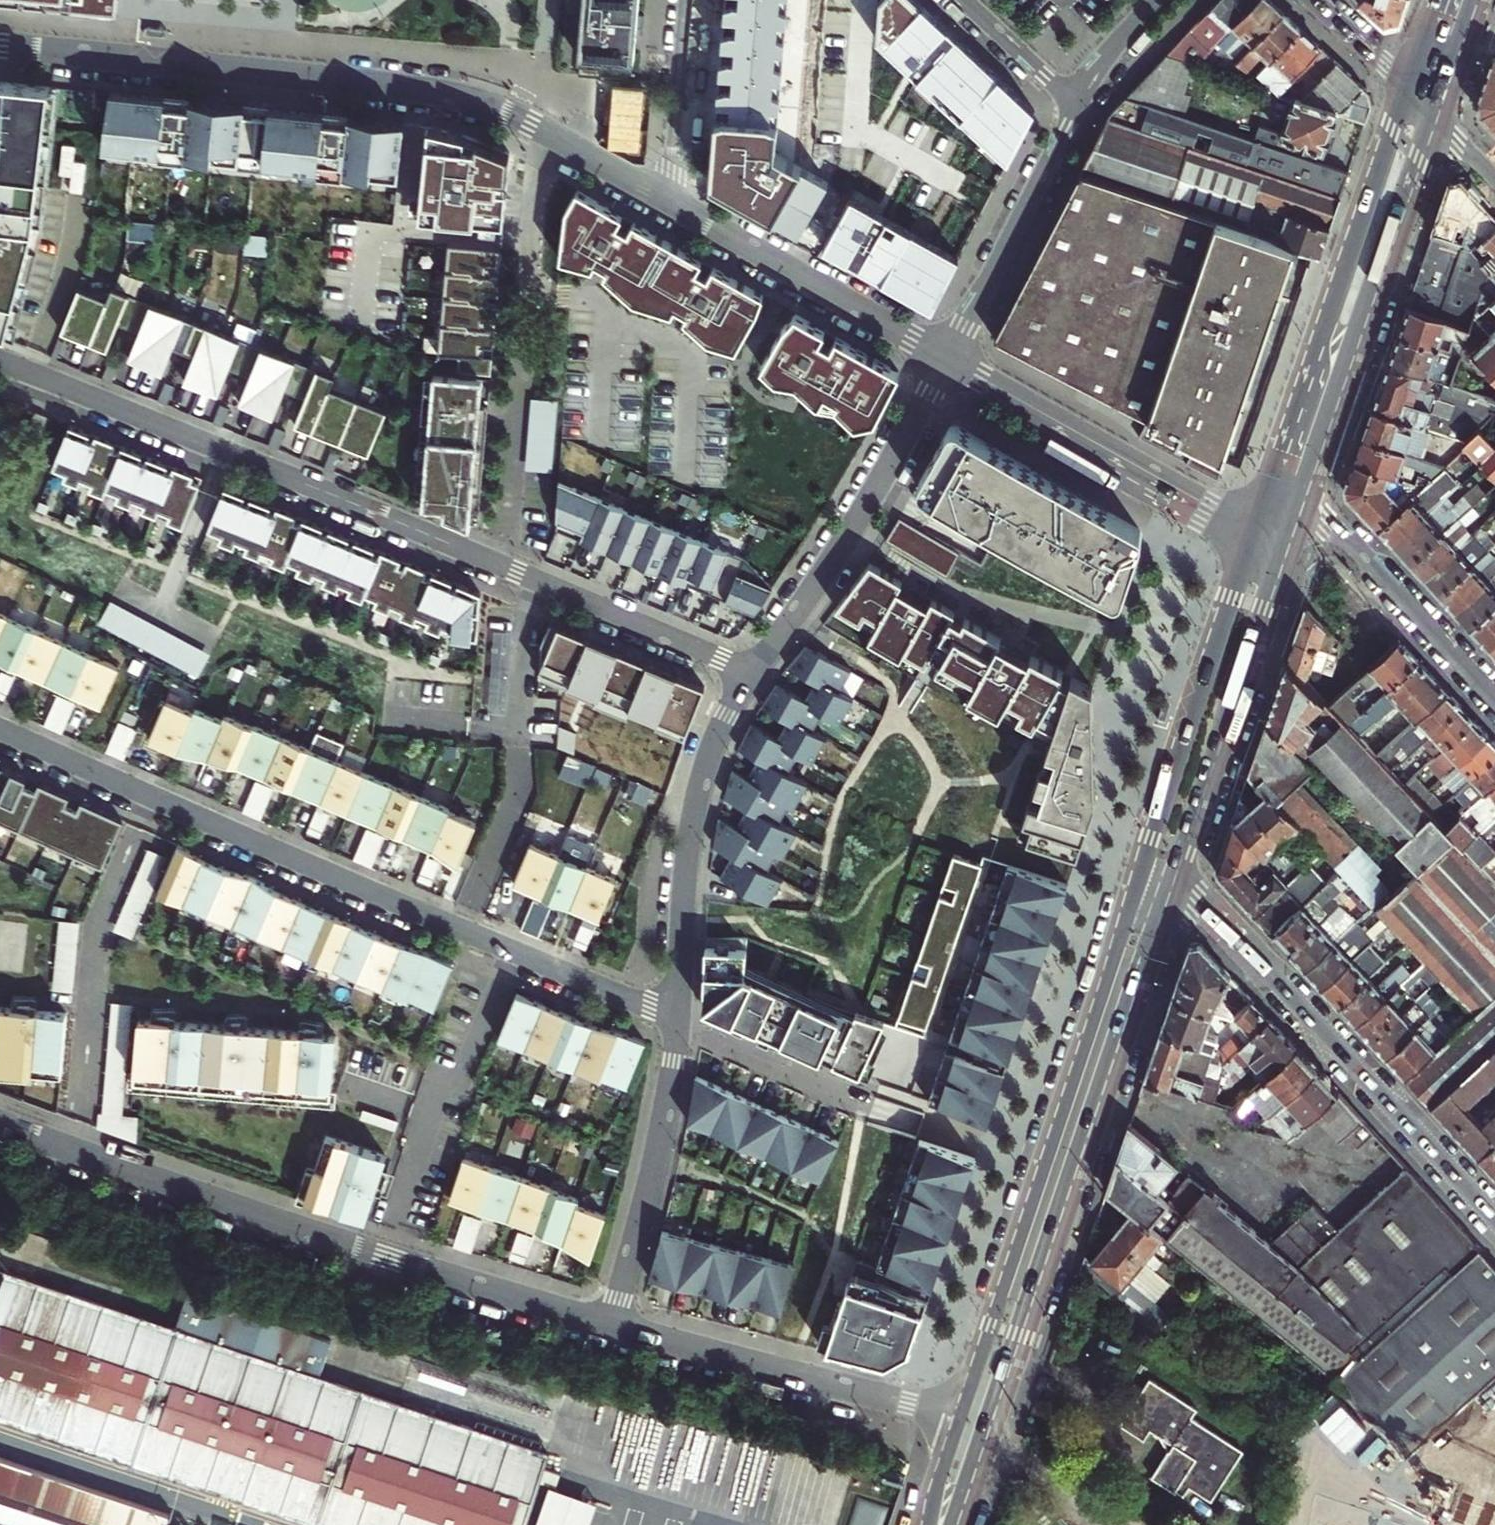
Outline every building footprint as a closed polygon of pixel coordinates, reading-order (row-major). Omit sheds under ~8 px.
[(25,10),(60,13),(116,18),(118,0),(0,0),(0,7),(25,10)] [(581,57),(600,59),(632,62),(636,14),(638,0),(585,0),(581,57)] [(789,0),(726,0),(725,12),(722,41),(720,66),(718,98),(712,173),(711,186),(799,236),(828,184),(775,154),(789,0)] [(1035,109),(1026,101),(994,71),(982,60),(949,29),(941,22),(925,7),(917,0),(879,0),(877,41),(1007,163),(1035,109)] [(1167,55),(1193,63),(1216,41),(1258,0),(1220,0),(1167,55)] [(1271,0),(1258,0),(1216,41),(1236,60),(1284,12),(1277,6),(1271,0)] [(1387,26),(1396,24),(1402,22),(1409,0),(1359,0),(1387,26)] [(1251,75),(1301,27),(1294,21),(1284,12),(1236,60),(1223,73),(1246,81),(1251,75)] [(1277,91),(1323,48),(1313,39),(1301,27),(1251,75),(1264,87),(1277,91)] [(1277,91),(1294,97),(1338,111),(1368,121),(1374,106),(1371,98),(1369,91),(1323,48),(1277,91)] [(1167,55),(1126,98),(1183,117),(1191,96),(1183,94),(1193,63),(1167,55)] [(1494,55),(1484,83),(1478,102),(1480,113),(1494,129),(1494,56),(1494,55)] [(579,74),(599,75),(600,59),(581,57),(579,74)] [(58,88),(0,82),(0,338),(14,344),(43,236),(58,88)] [(177,101),(111,94),(104,149),(135,152),(136,141),(147,142),(146,153),(188,157),(189,147),(199,148),(198,158),(214,160),(215,150),(226,151),(225,161),(267,165),(268,155),(278,157),(277,166),(292,168),(293,158),(304,159),(303,169),(345,174),(346,164),(356,165),(355,175),(370,176),(371,166),(383,168),(382,177),(398,179),(403,124),(332,117),(177,101)] [(1338,111),(1294,97),(1281,137),(1324,151),(1331,131),(1338,111)] [(1126,98),(1109,118),(1342,197),(1347,182),(1351,172),(1183,117),(1126,98)] [(1342,197),(1109,118),(1080,173),(1262,236),(1272,207),(1331,228),(1337,212),(1342,197)] [(467,137),(429,129),(423,202),(422,218),(479,223),(495,224),(504,225),(507,190),(510,155),(492,148),(467,137)] [(1080,173),(995,338),(1223,456),(1248,383),(1266,332),(1296,247),(1262,236),(1080,173)] [(1449,184),(1428,245),(1407,307),(1429,314),(1446,264),(1488,278),(1492,269),(1473,248),(1494,227),(1494,218),(1461,181),(1449,184)] [(642,227),(577,192),(566,213),(562,261),(594,269),(598,263),(609,270),(606,275),(636,303),(673,312),(676,307),(688,314),(686,319),(707,342),(739,348),(759,310),(764,294),(722,271),(642,227)] [(909,296),(932,309),(959,257),(867,206),(852,198),(823,249),(849,263),(868,274),(888,285),(909,296)] [(409,217),(422,218),(423,202),(410,201),(409,217)] [(1272,207),(1262,236),(1296,247),(1322,256),(1331,228),(1272,207)] [(157,225),(128,222),(127,240),(156,243),(157,225)] [(495,224),(479,223),(479,232),(494,233),(495,224)] [(1494,266),(1494,227),(1473,248),(1492,269),(1494,266)] [(212,234),(192,232),(191,246),(210,248),(212,234)] [(270,235),(247,233),(245,253),(268,255),(270,235)] [(242,237),(220,235),(219,251),(241,253),(242,237)] [(501,262),(502,249),(448,245),(446,272),(500,277),(501,262)] [(1474,319),(1494,300),(1494,266),(1492,269),(1488,278),(1473,320),(1474,319)] [(498,292),(500,277),(446,272),(443,299),(497,303),(498,292)] [(108,301),(90,344),(101,348),(107,351),(118,325),(128,329),(140,299),(113,288),(108,301)] [(108,301),(78,289),(77,293),(62,332),(75,338),(90,344),(108,301)] [(168,310),(140,299),(128,329),(140,334),(129,359),(136,362),(146,366),(168,310)] [(497,303),(443,299),(441,325),(495,330),(496,319),(497,303)] [(1494,315),(1494,300),(1474,319),(1482,328),(1494,315)] [(1470,328),(1429,314),(1407,307),(1403,321),(1398,335),(1436,347),(1441,335),(1451,338),(1446,351),(1459,355),(1470,328)] [(196,322),(168,310),(146,366),(156,370),(162,373),(173,347),(184,351),(196,322)] [(845,339),(796,312),(785,326),(765,362),(787,386),(798,381),(801,375),(807,379),(812,382),(809,387),(811,399),(842,405),(856,421),(877,417),(881,410),(901,369),(845,339)] [(223,333),(196,322),(184,351),(195,356),(184,382),(189,384),(201,389),(223,333)] [(495,330),(441,325),(439,354),(458,355),(493,357),(494,345),(495,330)] [(251,344),(223,333),(201,389),(213,393),(218,395),(228,369),(239,374),(251,344)] [(1436,347),(1398,335),(1393,349),(1388,364),(1437,380),(1438,380),(1449,384),(1459,355),(1446,351),(1436,347)] [(1468,360),(1494,390),(1494,335),(1468,360)] [(64,343),(58,340),(51,358),(57,360),(64,343)] [(278,355),(251,344),(239,374),(250,378),(239,404),(244,406),(256,410),(278,355)] [(306,366),(278,355),(256,410),(267,415),(274,417),(283,392),(294,396),(306,366)] [(493,357),(458,355),(456,373),(491,375),(493,357)] [(103,379),(108,381),(115,363),(110,361),(103,379)] [(119,365),(115,363),(108,381),(112,383),(119,365)] [(1372,411),(1442,433),(1467,441),(1480,429),(1494,415),(1494,399),(1450,384),(1444,400),(1467,408),(1463,423),(1434,413),(1440,396),(1434,394),(1438,380),(1437,380),(1388,364),(1380,387),(1372,411)] [(334,377),(306,366),(294,396),(305,400),(295,426),(301,428),(312,432),(329,388),(334,377)] [(479,404),(481,379),(432,375),(432,377),(424,376),(416,488),(424,489),(422,509),(470,528),(470,520),(478,521),(479,517),(480,501),(481,482),(483,457),(485,436),(486,416),(487,405),(479,404)] [(158,401),(163,403),(170,385),(165,383),(158,401)] [(175,387),(170,385),(163,403),(168,405),(175,387)] [(329,388),(312,432),(323,437),(340,443),(357,399),(329,388)] [(557,399),(530,397),(526,469),(552,471),(557,399)] [(387,411),(357,399),(340,443),(354,449),(368,455),(387,411)] [(213,423),(218,425),(226,407),(220,405),(213,423)] [(229,409),(226,407),(218,425),(222,427),(229,409)] [(1440,441),(1442,433),(1372,411),(1368,424),(1363,438),(1419,457),(1427,436),(1440,441)] [(1133,565),(1144,530),(952,422),(919,481),(919,483),(919,486),(921,489),(1090,589),(1106,599),(1111,601),(1118,600),(1121,598),(1124,594),(1133,565)] [(1152,422),(1142,440),(1215,476),(1221,458),(1195,444),(1152,422)] [(269,445),(274,447),(281,429),(276,427),(269,445)] [(89,435),(72,428),(54,471),(67,476),(65,482),(80,488),(82,482),(93,487),(90,493),(105,499),(108,493),(119,497),(117,503),(132,509),(134,503),(145,507),(142,514),(158,520),(161,514),(171,518),(169,524),(184,530),(202,487),(193,483),(195,477),(193,477),(175,469),(173,475),(167,473),(170,467),(167,466),(149,459),(147,465),(141,463),(144,457),(141,456),(124,449),(121,455),(115,452),(117,446),(115,445),(97,438),(95,444),(89,442),(91,436),(89,435)] [(285,431),(281,429),(274,447),(278,449),(285,431)] [(1465,443),(1494,476),(1494,446),(1480,429),(1467,441),(1465,443)] [(1419,457),(1363,438),(1359,450),(1355,462),(1416,483),(1419,474),(1426,476),(1428,468),(1431,461),(1419,457)] [(329,469),(336,452),(331,450),(324,467),(329,469)] [(336,452),(329,469),(334,471),(341,453),(336,452)] [(610,471),(614,462),(604,458),(600,468),(610,471)] [(1446,466),(1431,461),(1428,468),(1440,472),(1446,466)] [(1419,474),(1416,483),(1355,462),(1349,481),(1349,482),(1347,490),(1350,496),(1363,511),(1379,528),(1428,483),(1433,479),(1426,476),(1419,474)] [(1428,483),(1379,528),(1386,537),(1394,546),(1443,500),(1446,498),(1462,483),(1446,466),(1440,472),(1433,479),(1428,483)] [(636,482),(640,472),(630,468),(626,478),(636,482)] [(1433,479),(1440,472),(1428,468),(1426,476),(1433,479)] [(649,476),(640,472),(636,482),(645,486),(649,476)] [(601,493),(559,476),(556,530),(570,536),(581,540),(601,493)] [(1443,500),(1394,546),(1403,555),(1410,562),(1460,516),(1485,494),(1476,485),(1453,506),(1446,498),(1443,500)] [(243,497),(227,490),(209,533),(222,538),(220,545),(235,551),(238,545),(248,549),(246,555),(261,561),(263,555),(274,559),(272,565),(287,571),(289,565),(300,570),(297,576),(313,582),(315,576),(326,580),(323,586),(338,592),(341,586),(351,590),(349,596),(364,603),(367,597),(377,601),(375,607),(390,613),(392,607),(403,611),(401,617),(416,623),(418,617),(429,622),(426,628),(442,634),(444,628),(454,632),(453,639),(478,642),(481,594),(478,593),(458,585),(456,591),(450,588),(453,582),(451,581),(433,574),(430,580),(425,578),(427,572),(425,571),(407,564),(405,570),(399,567),(401,561),(400,560),(381,553),(379,559),(373,557),(376,551),(369,548),(356,542),(353,549),(348,546),(350,540),(348,539),(330,532),(328,538),(322,535),(324,529),(322,529),(304,522),(302,528),(296,525),(298,519),(295,518),(278,511),(276,517),(270,515),(273,509),(270,508),(253,500),(250,507),(244,504),(247,498),(243,497)] [(687,504),(691,494),(682,490),(678,500),(687,504)] [(627,504),(601,493),(581,540),(594,546),(607,551),(627,504)] [(701,498),(691,494),(687,504),(697,508),(701,498)] [(42,502),(38,510),(51,515),(54,508),(42,502)] [(653,514),(627,504),(607,551),(622,557),(633,562),(653,514)] [(70,514),(66,522),(79,527),(83,519),(70,514)] [(678,525),(653,514),(633,562),(646,567),(659,573),(678,525)] [(1475,532),(1460,516),(1410,562),(1416,570),(1424,579),(1475,532)] [(754,531),(758,522),(749,517),(745,528),(754,531)] [(903,517),(891,536),(950,570),(961,547),(903,517)] [(768,525),(758,522),(754,531),(764,535),(768,525)] [(108,528),(95,523),(92,532),(105,537),(108,528)] [(704,536),(678,525),(659,573),(672,578),(685,583),(704,536)] [(1479,528),(1475,532),(1490,549),(1494,545),(1479,528)] [(1439,595),(1490,549),(1475,532),(1424,579),(1432,587),(1439,595)] [(135,539),(122,534),(119,541),(132,547),(135,539)] [(733,548),(704,536),(685,583),(698,589),(710,594),(720,568),(738,576),(743,563),(746,558),(731,551),(733,548)] [(161,550),(148,545),(145,552),(158,557),(161,550)] [(1455,612),(1486,583),(1480,575),(1494,561),(1494,555),(1490,549),(1439,595),(1448,604),(1455,612)] [(902,578),(871,560),(866,566),(836,605),(871,625),(866,634),(871,636),(866,645),(879,652),(884,644),(897,651),(899,647),(904,649),(899,658),(912,665),(917,656),(925,661),(931,651),(936,654),(941,657),(935,667),(966,684),(963,690),(967,692),(962,701),(975,708),(980,699),(993,707),(996,702),(1026,720),(1031,711),(1049,721),(1045,735),(1021,824),(1018,834),(1028,837),(1078,854),(1097,798),(1094,701),(1094,685),(1071,672),(1063,668),(1061,674),(1055,670),(1058,665),(1032,650),(1030,655),(1014,646),(999,638),(1002,634),(966,613),(962,619),(958,617),(952,613),(955,607),(933,595),(928,604),(898,587),(902,578)] [(1494,575),(1494,561),(1480,575),(1486,583),(1494,575)] [(754,570),(743,563),(738,576),(720,568),(710,594),(732,603),(755,612),(774,584),(751,574),(754,570)] [(209,570),(195,564),(192,571),(206,577),(209,570)] [(238,581),(224,575),(221,583),(235,589),(238,581)] [(1486,583),(1455,612),(1463,621),(1470,629),(1494,606),(1494,575),(1486,583)] [(262,591),(249,585),(246,593),(259,598),(262,591)] [(291,598),(278,593),(275,601),(288,606),(291,598)] [(111,599),(98,623),(197,676),(209,652),(111,599)] [(317,608),(304,603),(300,612),(314,617),(317,608)] [(1324,625),(1306,605),(1300,622),(1295,638),(1317,646),(1324,625)] [(1470,629),(1478,638),(1487,648),(1494,641),(1494,606),(1470,629)] [(9,615),(0,612),(0,635),(9,615)] [(343,619),(330,614),(326,622),(339,627),(343,619)] [(9,615),(0,635),(0,661),(4,663),(18,669),(36,628),(9,615)] [(369,627),(356,622),(353,631),(366,636),(369,627)] [(687,732),(705,686),(692,680),(663,668),(629,654),(599,642),(572,630),(552,622),(542,646),(540,671),(687,732)] [(1324,625),(1317,646),(1338,654),(1341,643),(1324,625)] [(64,640),(36,628),(18,669),(34,676),(45,681),(64,640)] [(395,638),(382,632),(379,641),(392,646),(395,638)] [(1336,660),(1338,654),(1317,646),(1295,638),(1291,649),(1287,659),(1306,679),(1310,667),(1321,671),(1323,665),(1326,656),(1336,660)] [(1328,704),(1348,725),(1419,660),(1410,651),(1399,639),(1359,676),(1367,685),(1352,699),(1343,690),(1328,704)] [(91,653),(64,640),(45,681),(60,688),(72,694),(91,653)] [(789,662),(817,678),(854,699),(857,694),(843,686),(855,666),(809,640),(799,650),(789,662)] [(421,649),(408,643),(404,652),(417,657),(421,649)] [(121,666),(91,653),(72,694),(93,703),(103,707),(121,666)] [(443,658),(433,654),(430,662),(440,666),(443,658)] [(1323,665),(1332,669),(1336,660),(1326,656),(1323,665)] [(145,661),(135,657),(130,670),(140,674),(145,661)] [(1418,800),(1404,785),(1393,774),(1391,771),(1377,756),(1348,725),(1328,704),(1315,689),(1306,679),(1287,659),(1276,691),(1267,720),(1301,757),(1309,750),(1352,796),(1369,814),(1362,821),(1366,824),(1386,828),(1392,826),(1404,839),(1431,814),(1418,800)] [(1377,756),(1447,691),(1434,677),(1419,660),(1348,725),(1377,756)] [(262,668),(251,663),(248,671),(259,676),(262,668)] [(244,669),(234,665),(229,676),(240,680),(244,669)] [(1306,679),(1315,689),(1321,671),(1310,667),(1306,679)] [(1,672),(0,675),(0,699),(3,700),(14,678),(1,672)] [(294,680),(279,673),(275,683),(290,689),(294,680)] [(763,703),(789,717),(826,738),(830,732),(817,725),(827,707),(806,696),(808,693),(779,677),(771,690),(763,703)] [(806,696),(827,707),(844,717),(854,699),(817,678),(813,685),(808,693),(806,696)] [(1423,741),(1461,706),(1454,699),(1447,691),(1377,756),(1391,771),(1396,766),(1423,741)] [(75,703),(59,696),(46,726),(62,733),(75,703)] [(350,704),(334,697),(330,707),(345,714),(350,704)] [(195,709),(170,698),(152,738),(165,744),(179,749),(194,713),(193,712),(195,709)] [(193,712),(194,713),(179,749),(193,752),(209,756),(225,717),(196,705),(195,709),(193,712)] [(1468,714),(1461,706),(1423,741),(1436,755),(1474,720),(1468,714)] [(226,715),(225,717),(209,756),(222,758),(239,762),(254,726),(253,725),(255,721),(227,709),(225,715),(226,715)] [(783,728),(779,735),(803,748),(817,756),(826,738),(789,717),(783,728)] [(739,746),(770,763),(808,785),(813,777),(793,765),(803,748),(779,735),(752,719),(745,731),(739,746)] [(1298,781),(1312,768),(1301,757),(1267,720),(1258,746),(1249,772),(1268,793),(1298,826),(1339,870),(1349,881),(1356,888),(1371,905),(1381,916),(1389,924),(1405,942),(1411,948),(1413,951),(1422,960),(1437,977),(1452,993),(1472,1014),(1444,1040),(1404,1077),(1429,1104),(1448,1086),(1462,1074),(1477,1060),(1492,1046),(1494,1043),(1494,883),(1479,866),(1461,847),(1444,828),(1431,814),(1404,839),(1394,849),(1415,871),(1388,896),(1377,883),(1373,887),(1366,879),(1370,876),(1373,862),(1298,781)] [(1447,773),(1488,735),(1481,728),(1474,720),(1436,755),(1433,758),(1447,773)] [(283,733),(255,721),(253,725),(254,726),(239,762),(252,767),(266,774),(283,733)] [(135,730),(119,723),(106,752),(123,760),(135,730)] [(319,729),(311,746),(294,785),(307,791),(322,797),(339,758),(347,741),(319,729)] [(311,746),(283,733),(266,774),(280,779),(294,785),(311,746)] [(1459,788),(1494,755),(1494,743),(1494,742),(1488,735),(1447,773),(1441,778),(1454,793),(1459,788)] [(462,745),(446,744),(444,757),(461,759),(462,745)] [(498,751),(482,750),(482,761),(497,762),(498,751)] [(597,765),(568,753),(559,775),(587,787),(597,765)] [(1469,806),(1494,782),(1494,755),(1459,788),(1466,795),(1460,801),(1466,808),(1467,807),(1469,806)] [(367,770),(339,758),(322,797),(335,803),(350,809),(367,770)] [(765,772),(759,782),(792,800),(794,797),(799,800),(808,785),(770,763),(765,772)] [(102,868),(123,820),(114,816),(82,802),(78,810),(72,807),(66,805),(70,796),(59,792),(40,783),(36,791),(30,788),(23,785),(27,777),(0,765),(0,821),(102,868)] [(614,772),(600,766),(593,782),(608,788),(614,772)] [(724,795),(746,808),(796,836),(802,825),(784,815),(792,800),(759,782),(733,767),(728,783),(724,795)] [(395,781),(367,770),(350,809),(363,815),(378,821),(395,781)] [(1427,791),(1429,790),(1415,775),(1404,785),(1418,800),(1427,791)] [(273,788),(256,781),(243,812),(259,819),(273,788)] [(422,793),(395,781),(378,821),(390,826),(405,832),(422,793)] [(655,789),(638,782),(631,799),(648,806),(655,789)] [(1461,847),(1494,816),(1494,782),(1467,807),(1478,819),(1473,824),(1462,812),(1456,818),(1444,828),(1461,847)] [(1441,806),(1427,791),(1418,800),(1431,814),(1441,806)] [(451,805),(422,793),(405,832),(417,838),(433,844),(448,809),(449,809),(450,808),(451,805)] [(1298,826),(1268,793),(1260,801),(1252,809),(1282,841),(1298,826)] [(1236,809),(1231,822),(1271,865),(1274,868),(1287,882),(1305,866),(1282,841),(1252,809),(1240,796),(1236,809)] [(1352,796),(1345,803),(1362,821),(1369,814),(1352,796)] [(1444,828),(1456,818),(1443,804),(1441,806),(1431,814),(1444,828)] [(449,809),(448,809),(433,844),(445,853),(459,863),(464,851),(477,820),(450,808),(449,809)] [(741,818),(736,826),(779,850),(782,844),(789,848),(796,836),(746,808),(741,818)] [(329,815),(317,810),(307,833),(320,838),(329,815)] [(713,846),(731,855),(781,883),(788,871),(772,862),(779,850),(736,826),(719,816),(715,827),(714,835),(713,846)] [(1494,851),(1494,849),(1484,837),(1493,828),(1494,830),(1494,816),(1461,847),(1479,866),(1493,853),(1494,851)] [(1263,867),(1265,870),(1271,865),(1231,822),(1227,833),(1223,845),(1253,876),(1263,867)] [(384,836),(368,829),(354,860),(373,868),(375,863),(373,862),(384,836)] [(559,855),(531,843),(514,884),(528,890),(542,896),(559,855)] [(183,904),(202,859),(190,852),(178,844),(157,893),(183,904)] [(1258,883),(1253,876),(1223,845),(1220,855),(1216,866),(1217,875),(1240,900),(1258,883)] [(135,934),(167,857),(148,849),(116,926),(135,934)] [(464,851),(459,863),(471,868),(476,856),(464,851)] [(981,863),(953,854),(895,1018),(927,1028),(985,865),(988,866),(991,857),(984,855),(981,863)] [(587,866),(559,855),(542,896),(557,902),(570,907),(587,866)] [(781,883),(731,855),(725,866),(719,876),(769,904),(781,883)] [(440,863),(427,858),(417,880),(430,886),(440,863)] [(208,915),(226,870),(215,865),(202,859),(183,904),(208,915)] [(1287,882),(1253,914),(1263,925),(1271,933),(1313,894),(1326,882),(1308,862),(1305,866),(1287,882)] [(1064,897),(1068,883),(1014,865),(979,965),(975,976),(959,1026),(954,1024),(929,1101),(989,1121),(991,1112),(1004,1076),(1014,1046),(1026,1009),(1037,976),(1049,941),(1056,921),(1064,897)] [(1253,876),(1258,883),(1274,868),(1271,865),(1265,870),(1263,867),(1253,876)] [(616,878),(587,866),(570,907),(584,913),(599,919),(616,878)] [(1258,883),(1240,900),(1246,907),(1253,914),(1287,882),(1274,868),(1258,883)] [(232,926),(253,877),(238,873),(226,870),(208,915),(232,926)] [(257,937),(277,892),(264,884),(253,877),(232,926),(257,937)] [(1313,894),(1271,933),(1280,943),(1287,951),(1317,924),(1334,908),(1339,904),(1349,895),(1332,877),(1326,882),(1313,894)] [(1371,905),(1356,888),(1349,895),(1364,912),(1371,905)] [(282,949),(301,902),(289,897),(277,892),(257,937),(282,949)] [(550,908),(533,901),(521,930),(538,937),(550,908)] [(307,959),(327,913),(314,908),(301,902),(282,949),(307,959)] [(1317,924),(1323,930),(1345,910),(1339,904),(1334,908),(1317,924)] [(1295,959),(1303,968),(1333,941),(1355,920),(1345,910),(1323,930),(1317,924),(1287,951),(1295,959)] [(332,970),(352,924),(339,918),(327,913),(307,959),(332,970)] [(1333,941),(1303,968),(1311,976),(1320,987),(1368,943),(1372,939),(1389,924),(1381,916),(1365,931),(1355,920),(1333,941)] [(80,922),(60,920),(53,991),(73,992),(80,922)] [(595,927),(584,922),(575,945),(586,950),(595,927)] [(356,981),(377,935),(363,929),(352,924),(332,970),(356,981)] [(381,993),(401,945),(388,939),(377,935),(356,981),(381,993)] [(1188,970),(1179,996),(1217,1011),(1236,1018),(1260,998),(1252,990),(1208,942),(1197,944),(1188,970)] [(1384,961),(1368,943),(1320,987),(1328,994),(1337,1005),(1366,978),(1384,961)] [(409,996),(428,951),(413,948),(401,945),(381,993),(405,1003),(409,996)] [(746,949),(706,948),(705,963),(704,995),(703,1006),(728,1017),(780,1041),(818,1058),(859,1077),(884,1022),(852,1008),(844,1004),(841,1011),(745,967),(746,949)] [(435,1007),(454,962),(442,957),(428,951),(409,996),(435,1007)] [(1398,982),(1354,1023),(1360,1030),(1369,1039),(1399,1012),(1414,998),(1400,984),(1405,982),(1418,971),(1429,984),(1437,977),(1422,960),(1413,968),(1409,972),(1398,982)] [(1366,978),(1337,1005),(1345,1013),(1354,1023),(1398,982),(1409,972),(1401,963),(1374,986),(1366,978)] [(524,1049),(543,1004),(528,998),(517,993),(498,1038),(524,1049)] [(1217,1011),(1179,996),(1173,1012),(1168,1028),(1228,1049),(1229,1062),(1251,1042),(1232,1022),(1224,1035),(1210,1030),(1217,1011)] [(1251,1042),(1278,1018),(1268,1007),(1260,998),(1236,1018),(1233,1021),(1232,1022),(1251,1042)] [(1377,1047),(1385,1056),(1425,1018),(1429,1015),(1414,998),(1399,1012),(1369,1039),(1377,1047)] [(119,1136),(137,1142),(138,1116),(123,1115),(133,1004),(112,1002),(103,1113),(99,1113),(97,1128),(119,1136)] [(550,1059),(568,1014),(554,1009),(543,1004),(524,1049),(550,1059)] [(0,1008),(0,1072),(26,1074),(61,1077),(66,1013),(45,1011),(0,1008)] [(574,1069),(592,1025),(579,1019),(568,1014),(550,1059),(574,1069)] [(1290,1031),(1278,1018),(1251,1042),(1229,1062),(1236,1069),(1241,1064),(1248,1071),(1260,1061),(1264,1064),(1258,1070),(1268,1081),(1305,1047),(1290,1031)] [(1393,1065),(1404,1077),(1444,1040),(1425,1018),(1385,1056),(1393,1065)] [(335,1037),(139,1020),(134,1073),(134,1083),(330,1100),(331,1092),(335,1037)] [(601,1076),(619,1031),(603,1027),(592,1025),(574,1069),(600,1080),(601,1076)] [(1229,1062),(1228,1049),(1168,1028),(1159,1053),(1151,1077),(1218,1100),(1224,1085),(1207,1079),(1215,1058),(1229,1062)] [(632,1036),(619,1031),(601,1076),(627,1086),(645,1041),(632,1036)] [(1492,1046),(1477,1060),(1493,1078),(1494,1076),(1494,1050),(1492,1046)] [(1273,1117),(1325,1070),(1314,1057),(1305,1047),(1268,1081),(1252,1095),(1239,1107),(1246,1115),(1260,1102),(1273,1117)] [(1462,1074),(1478,1091),(1487,1083),(1493,1078),(1477,1060),(1462,1074)] [(1248,1071),(1241,1064),(1236,1069),(1243,1077),(1248,1071)] [(1325,1070),(1273,1117),(1294,1139),(1321,1114),(1346,1092),(1335,1081),(1325,1070)] [(25,1082),(26,1074),(0,1072),(0,1080),(25,1082)] [(134,1083),(134,1073),(129,1072),(128,1090),(335,1108),(336,1093),(331,1092),(330,1100),(134,1083)] [(1474,1095),(1478,1091),(1462,1074),(1448,1086),(1464,1104),(1468,1101),(1474,1095)] [(712,1083),(695,1076),(688,1121),(820,1182),(839,1142),(810,1128),(767,1109),(752,1102),(726,1090),(712,1083)] [(1239,1107),(1252,1095),(1224,1085),(1218,1100),(1239,1107)] [(1469,1109),(1464,1104),(1448,1086),(1429,1104),(1439,1115),(1450,1127),(1469,1109)] [(1381,1132),(1346,1092),(1321,1114),(1346,1141),(1353,1134),(1365,1147),(1381,1132)] [(1493,1107),(1489,1110),(1482,1117),(1479,1120),(1494,1137),(1494,1110),(1493,1107)] [(398,1130),(401,1120),(365,1108),(362,1118),(398,1130)] [(1494,1138),(1494,1137),(1479,1120),(1474,1114),(1454,1132),(1466,1144),(1476,1155),(1494,1138)] [(539,1124),(519,1118),(514,1132),(534,1139),(539,1124)] [(1259,1129),(1260,1130),(1270,1133),(1274,1130),(1267,1122),(1259,1129)] [(1288,1225),(1291,1228),(1276,1242),(1194,1175),(1180,1193),(1168,1183),(1184,1164),(1135,1124),(1124,1156),(1112,1189),(1138,1210),(1169,1235),(1341,1377),(1360,1354),(1366,1359),(1487,1248),(1413,1167),(1344,1229),(1319,1202),(1305,1215),(1302,1212),(1288,1225)] [(567,1136),(552,1131),(549,1142),(563,1147),(567,1136)] [(386,1156),(325,1136),(315,1168),(304,1200),(348,1214),(365,1220),(386,1156)] [(1476,1155),(1486,1166),(1493,1174),(1494,1173),(1494,1138),(1476,1155)] [(857,1260),(824,1351),(885,1367),(898,1360),(910,1354),(917,1335),(927,1304),(939,1269),(950,1235),(961,1204),(972,1171),(976,1158),(922,1140),(878,1267),(857,1260)] [(595,1147),(584,1144),(581,1155),(591,1158),(595,1147)] [(479,1209),(493,1167),(463,1158),(450,1199),(466,1204),(479,1209)] [(304,1200),(315,1168),(308,1165),(297,1198),(304,1200)] [(508,1218),(521,1177),(493,1167),(479,1209),(496,1215),(508,1218)] [(536,1228),(549,1189),(550,1187),(521,1177),(508,1218),(522,1224),(536,1228)] [(562,1244),(576,1204),(577,1198),(549,1189),(536,1228),(550,1236),(562,1244)] [(590,1260),(605,1215),(576,1204),(562,1244),(576,1252),(590,1260)] [(1127,1224),(1116,1237),(1146,1263),(1154,1269),(1171,1283),(1179,1273),(1154,1253),(1169,1235),(1138,1210),(1127,1224)] [(482,1220),(464,1214),(452,1248),(471,1253),(482,1220)] [(533,1236),(518,1231),(509,1257),(524,1263),(533,1236)] [(793,1266),(662,1231),(650,1277),(673,1283),(696,1288),(721,1294),(745,1300),(768,1306),(782,1310),(793,1266)] [(1116,1237),(1097,1259),(1090,1254),(1088,1262),(1085,1270),(1117,1297),(1146,1263),(1116,1237)] [(1487,1248),(1366,1359),(1360,1354),(1341,1377),(1412,1456),(1494,1380),(1494,1256),(1487,1248)] [(1125,1303),(1154,1269),(1146,1263),(1117,1297),(1125,1303)] [(19,1267),(12,1286),(33,1293),(40,1274),(19,1267)] [(12,1286),(8,1285),(0,1309),(0,1424),(306,1524),(523,1524),(539,1477),(545,1462),(395,1412),(397,1407),(350,1392),(349,1397),(316,1386),(328,1350),(185,1303),(173,1339),(33,1293),(12,1286)] [(354,1373),(350,1386),(372,1394),(376,1381),(354,1373)] [(1197,1414),(1203,1405),(1155,1376),(1139,1400),(1124,1425),(1148,1440),(1154,1430),(1165,1437),(1171,1450),(1154,1476),(1179,1492),(1181,1488),(1190,1493),(1196,1484),(1218,1498),(1250,1447),(1197,1414)] [(561,1468),(545,1462),(539,1477),(556,1483),(561,1468)] [(173,1523),(0,1465),(0,1524),(172,1524),(173,1523)] [(841,1524),(884,1524),(895,1483),(888,1481),(882,1501),(850,1492),(841,1524)] [(597,1505),(548,1489),(536,1524),(591,1524),(597,1505)]
